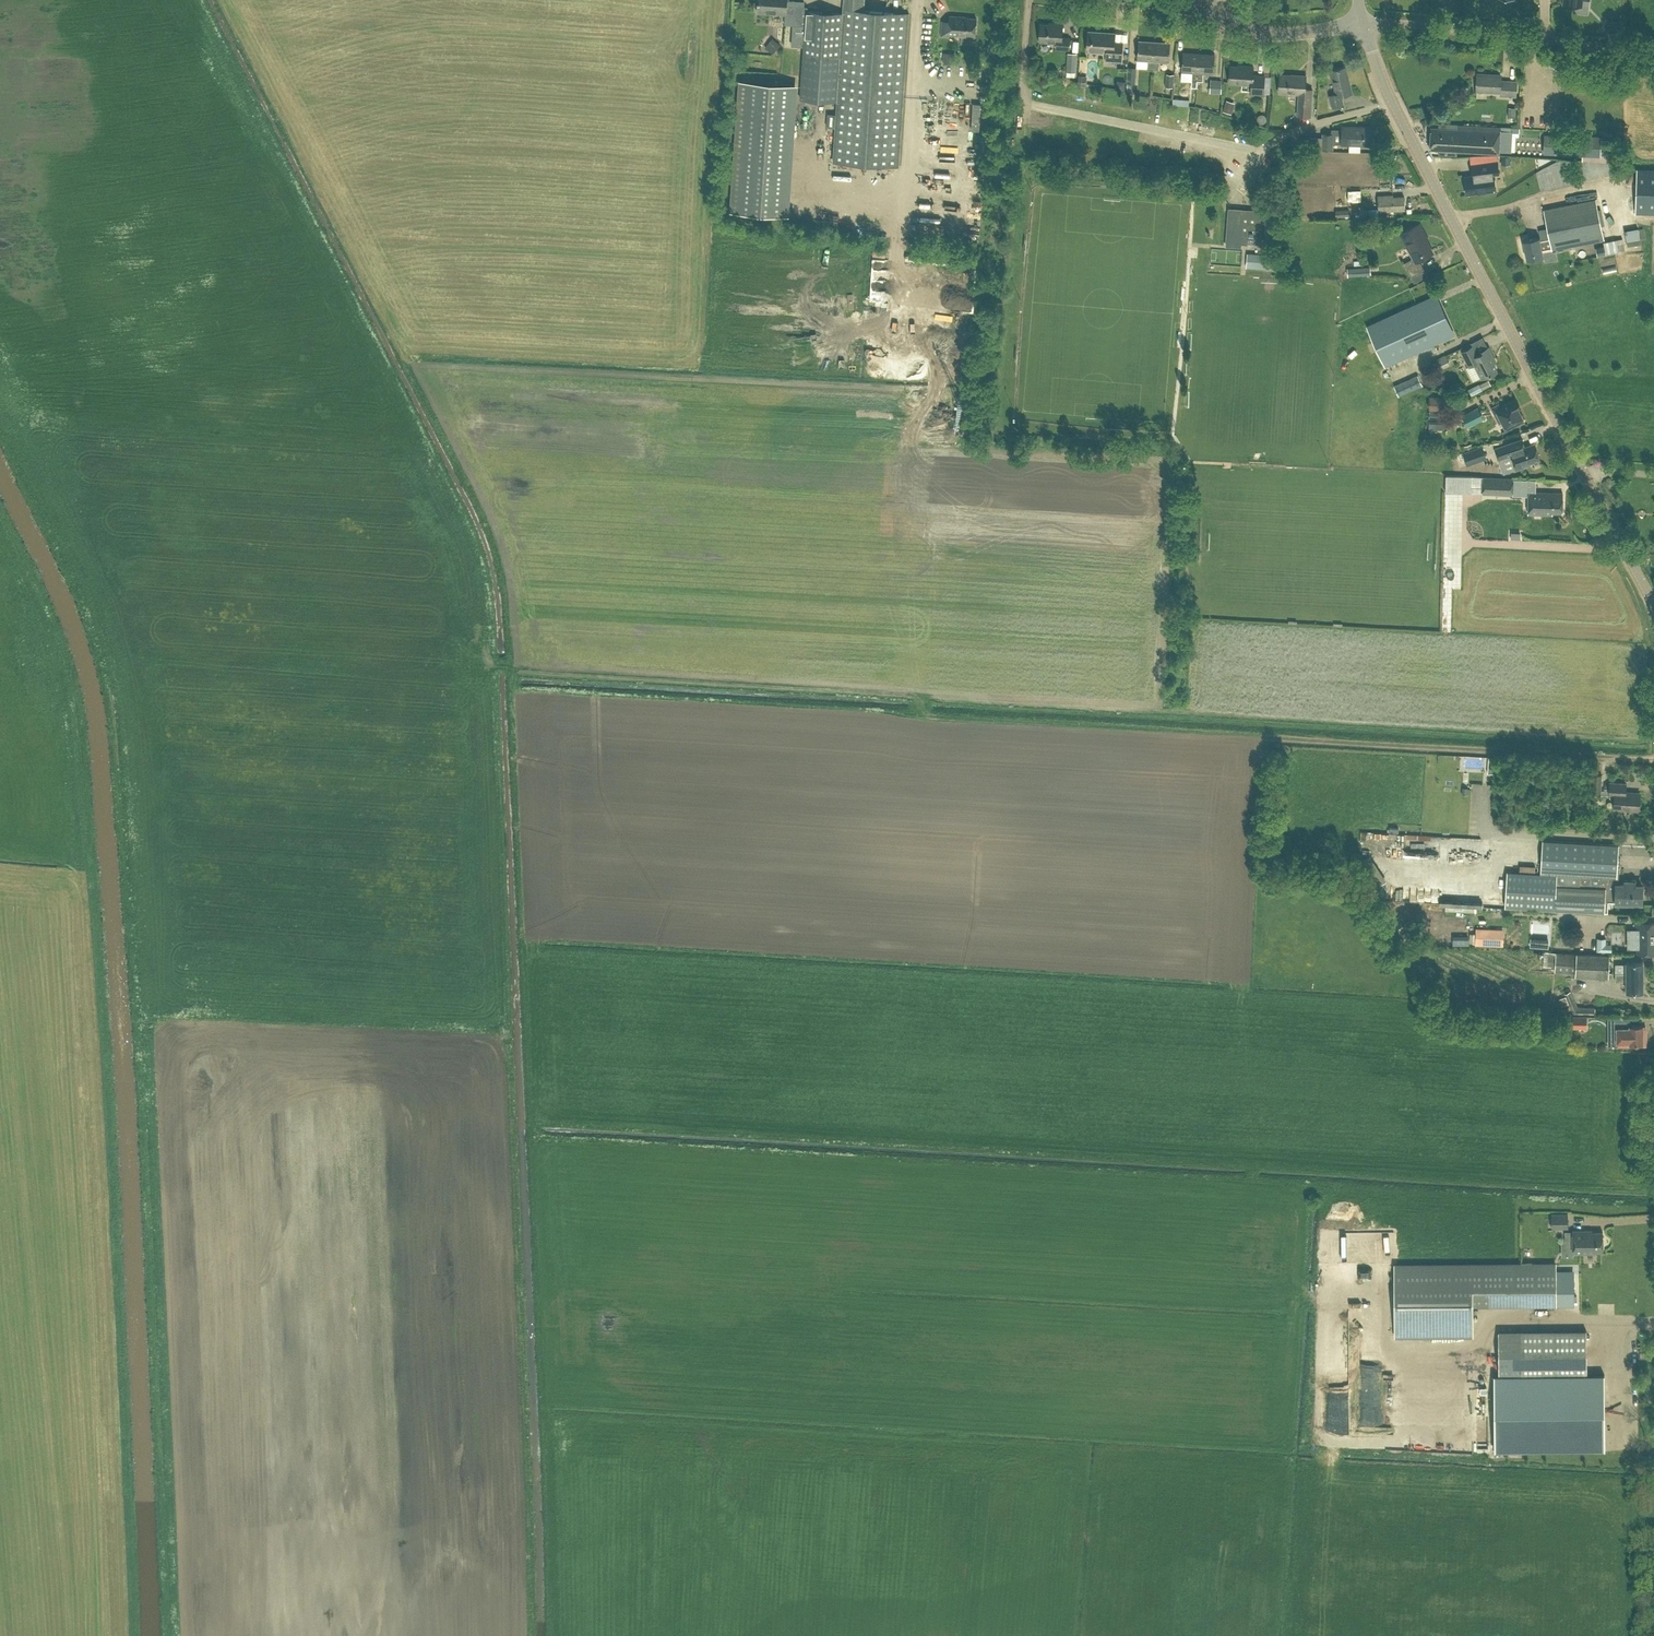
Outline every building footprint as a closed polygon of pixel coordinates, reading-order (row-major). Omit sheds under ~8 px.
[(786,13),(787,13),(788,0),(759,0),(758,12),(786,13)] [(786,13),(785,24),(806,25),(801,98),(838,100),(837,114),(827,113),(826,126),(836,127),(834,161),(899,165),(909,13),(864,10),(865,0),(844,0),(844,13),(804,10),(804,1),(788,0),(787,13),(786,13)] [(942,35),(950,36),(950,34),(962,34),(961,43),(975,43),(976,35),(977,18),(961,17),(962,16),(950,15),(950,21),(943,21),(942,35)] [(1608,20),(1606,36),(1617,38),(1619,22),(1608,20)] [(1130,41),(1130,33),(1125,33),(1125,22),(1118,22),(1118,41),(1130,41)] [(1064,23),(1054,23),(1054,24),(1041,23),(1040,41),(1056,42),(1056,48),(1069,49),(1070,38),(1063,37),(1064,23)] [(1116,32),(1089,30),(1087,51),(1107,52),(1106,61),(1122,62),(1123,41),(1115,41),(1116,32)] [(1153,68),(1155,41),(1139,40),(1137,59),(1148,60),(1147,68),(1153,68)] [(1155,41),(1153,68),(1159,69),(1159,61),(1170,62),(1171,42),(1155,41)] [(1198,80),(1199,53),(1183,52),(1182,71),(1192,72),(1192,80),(1198,80)] [(1070,53),(1069,76),(1079,77),(1080,53),(1070,53)] [(1199,53),(1198,80),(1203,81),(1204,73),(1214,73),(1215,54),(1199,53)] [(1254,66),(1243,65),(1243,66),(1231,66),(1230,82),(1252,83),(1251,95),(1264,96),(1265,75),(1253,75),(1254,66)] [(1136,67),(1128,66),(1127,83),(1135,83),(1136,67)] [(1352,93),(1346,66),(1331,70),(1336,94),(1330,95),(1333,107),(1343,104),(1341,95),(1352,93)] [(1174,74),(1166,73),(1165,86),(1173,87),(1174,74)] [(1297,75),(1280,74),(1279,92),(1289,92),(1289,91),(1299,92),(1299,103),(1298,115),(1311,116),(1313,89),(1306,88),(1307,75),(1298,74),(1297,75)] [(1502,76),(1477,75),(1476,98),(1477,90),(1500,91),(1500,95),(1516,96),(1517,81),(1502,80),(1502,76)] [(1222,79),(1211,79),(1210,92),(1221,93),(1222,79)] [(798,84),(739,80),(730,211),(789,215),(798,84)] [(1226,111),(1234,113),(1237,103),(1229,100),(1226,111)] [(953,108),(955,116),(966,114),(964,105),(953,108)] [(1499,148),(1500,127),(1458,124),(1458,128),(1431,127),(1430,149),(1441,149),(1441,154),(1457,154),(1457,150),(1499,153),(1499,148)] [(1373,127),(1343,126),(1342,129),(1332,129),(1332,134),(1324,134),(1323,148),(1332,148),(1332,143),(1342,143),(1373,144),(1373,127)] [(1215,133),(1214,139),(1241,142),(1241,136),(1215,133)] [(1564,134),(1563,154),(1600,156),(1600,154),(1600,152),(1607,152),(1608,140),(1601,139),(1601,138),(1601,136),(1564,134)] [(1643,138),(1633,139),(1634,152),(1644,151),(1643,138)] [(1545,145),(1545,154),(1561,154),(1560,144),(1545,145)] [(1480,162),(1482,174),(1464,176),(1467,194),(1496,190),(1494,174),(1499,173),(1497,160),(1480,162)] [(1637,168),(1635,213),(1653,213),(1653,169),(1637,168)] [(1395,190),(1404,189),(1403,181),(1394,183),(1395,190)] [(1394,196),(1394,194),(1378,195),(1378,198),(1370,199),(1370,210),(1379,209),(1379,211),(1405,209),(1404,195),(1394,196)] [(1604,239),(1596,198),(1543,209),(1549,238),(1540,240),(1540,237),(1523,240),(1527,259),(1543,256),(1542,249),(1552,248),(1552,250),(1604,239)] [(1264,211),(1229,208),(1226,245),(1241,246),(1241,242),(1261,244),(1264,211)] [(1425,233),(1419,223),(1401,233),(1414,257),(1404,263),(1411,276),(1425,269),(1420,260),(1433,252),(1424,234),(1425,233)] [(1606,241),(1597,242),(1599,256),(1608,255),(1606,241)] [(1643,241),(1621,243),(1621,250),(1643,248),(1643,241)] [(1213,249),(1213,262),(1224,262),(1224,258),(1242,258),(1242,250),(1213,249)] [(1259,269),(1275,269),(1276,254),(1260,253),(1259,269)] [(1417,303),(1367,326),(1385,366),(1442,340),(1440,336),(1443,335),(1442,331),(1450,327),(1438,302),(1420,310),(1417,303)] [(1481,347),(1488,343),(1485,337),(1478,341),(1481,347)] [(1497,362),(1493,355),(1489,346),(1480,351),(1481,352),(1478,354),(1473,345),(1462,351),(1469,366),(1474,363),(1482,378),(1497,370),(1494,363),(1497,362)] [(919,356),(919,373),(929,373),(929,356),(919,356)] [(1450,356),(1434,359),(1436,370),(1452,367),(1450,356)] [(1422,385),(1418,374),(1393,385),(1398,396),(1422,385)] [(1470,388),(1473,395),(1486,389),(1483,383),(1470,388)] [(957,406),(966,405),(966,397),(956,398),(957,406)] [(1519,405),(1515,398),(1502,405),(1501,403),(1492,407),(1500,422),(1502,421),(1506,429),(1524,419),(1517,406),(1519,405)] [(1444,411),(1429,411),(1429,429),(1444,429),(1444,411)] [(1535,443),(1525,446),(1522,438),(1495,448),(1499,460),(1512,455),(1517,470),(1530,465),(1529,463),(1540,459),(1535,443)] [(1487,458),(1482,445),(1462,452),(1467,465),(1487,458)] [(1513,478),(1483,476),(1481,493),(1512,495),(1513,478)] [(1563,492),(1529,491),(1528,513),(1552,514),(1552,511),(1562,512),(1563,492)] [(1602,774),(1590,773),(1589,794),(1608,795),(1614,796),(1614,808),(1638,810),(1639,793),(1625,792),(1625,783),(1602,783),(1602,774)] [(1440,840),(1432,840),(1432,835),(1408,834),(1407,843),(1440,844),(1440,840)] [(1606,891),(1617,891),(1617,883),(1618,844),(1542,840),(1541,872),(1506,871),(1504,906),(1605,911),(1605,902),(1605,901),(1606,891)] [(1446,863),(1446,872),(1456,873),(1457,863),(1446,863)] [(1626,884),(1617,883),(1617,891),(1617,893),(1616,893),(1616,901),(1642,903),(1642,896),(1644,896),(1644,888),(1642,888),(1642,885),(1635,885),(1635,881),(1626,881),(1626,884)] [(1635,921),(1635,930),(1637,930),(1637,953),(1653,953),(1653,921),(1635,921)] [(1506,946),(1506,928),(1477,928),(1477,945),(1506,946)] [(1599,950),(1608,950),(1608,937),(1599,937),(1599,950)] [(1546,952),(1546,967),(1558,967),(1557,951),(1546,952)] [(1578,965),(1610,964),(1610,955),(1578,956),(1578,965)] [(1643,990),(1643,961),(1626,961),(1626,963),(1615,963),(1616,981),(1627,981),(1627,990),(1643,990)] [(1611,976),(1611,964),(1559,964),(1559,976),(1611,976)] [(1564,1006),(1571,1003),(1568,995),(1561,998),(1564,1006)] [(1646,1044),(1646,1033),(1643,1033),(1643,1025),(1630,1025),(1630,1026),(1617,1026),(1617,1045),(1646,1044)] [(1567,1227),(1567,1213),(1551,1213),(1551,1227),(1567,1227)] [(1592,1230),(1572,1230),(1572,1252),(1595,1252),(1595,1251),(1603,1250),(1603,1232),(1592,1232),(1592,1230)] [(1556,1264),(1395,1265),(1395,1335),(1473,1334),(1472,1304),(1556,1304),(1556,1264)] [(1587,1374),(1586,1330),(1521,1330),(1521,1374),(1587,1374)] [(1603,1375),(1492,1376),(1492,1450),(1603,1449),(1603,1375)] [(1398,1425),(1471,1424),(1470,1412),(1398,1413),(1398,1425)]
